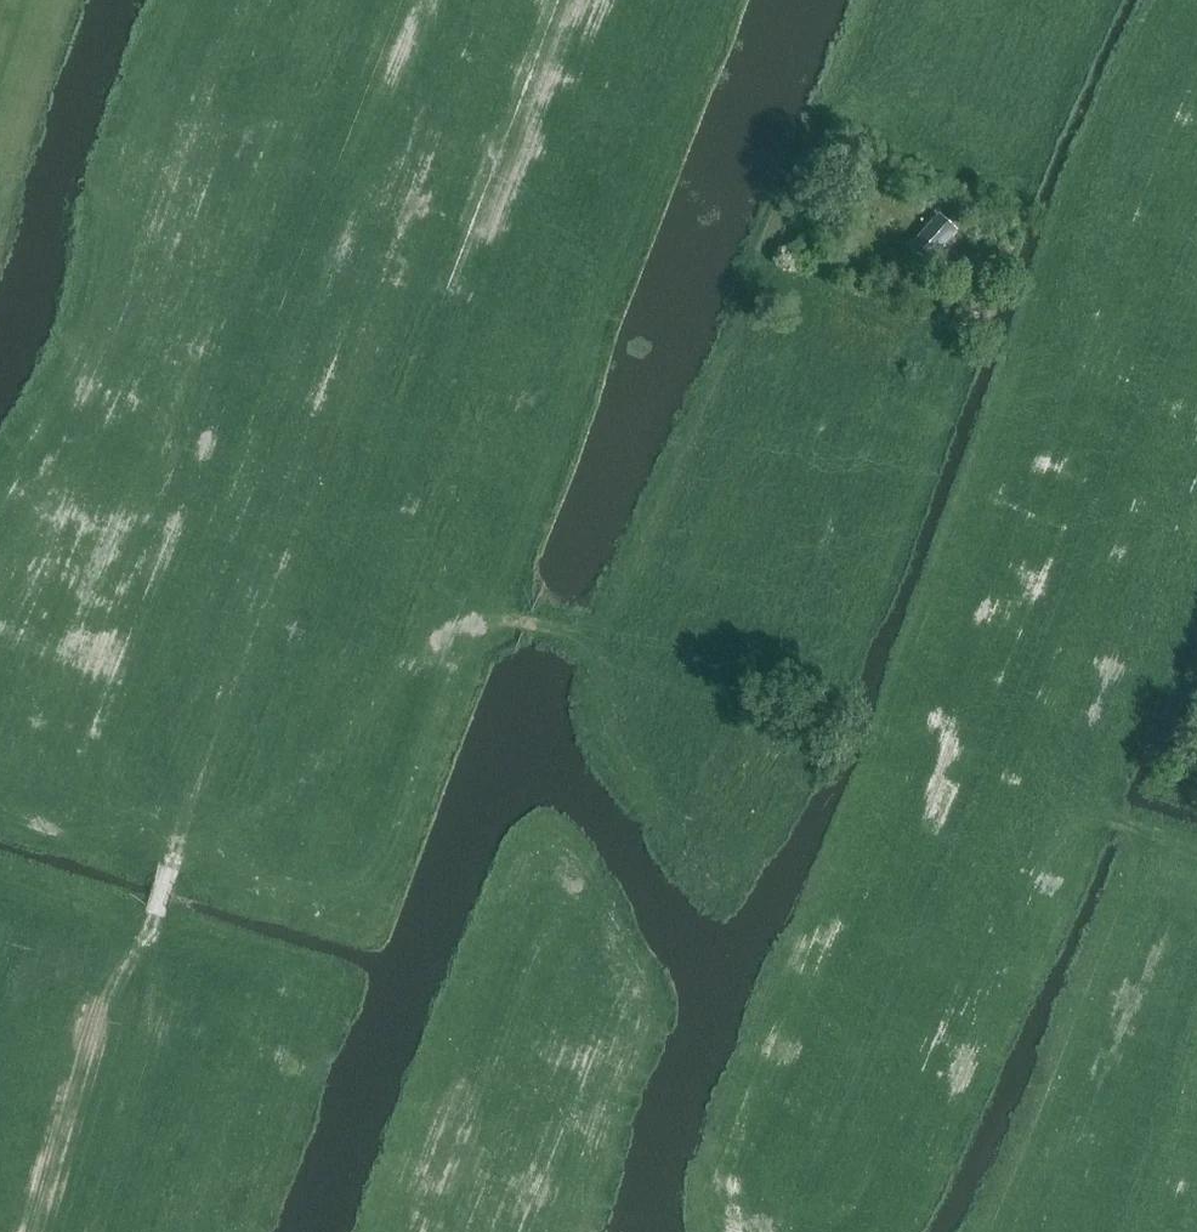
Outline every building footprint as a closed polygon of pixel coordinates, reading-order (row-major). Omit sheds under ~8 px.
[(938,212),(909,246),(927,262),(957,229),(938,212)]
